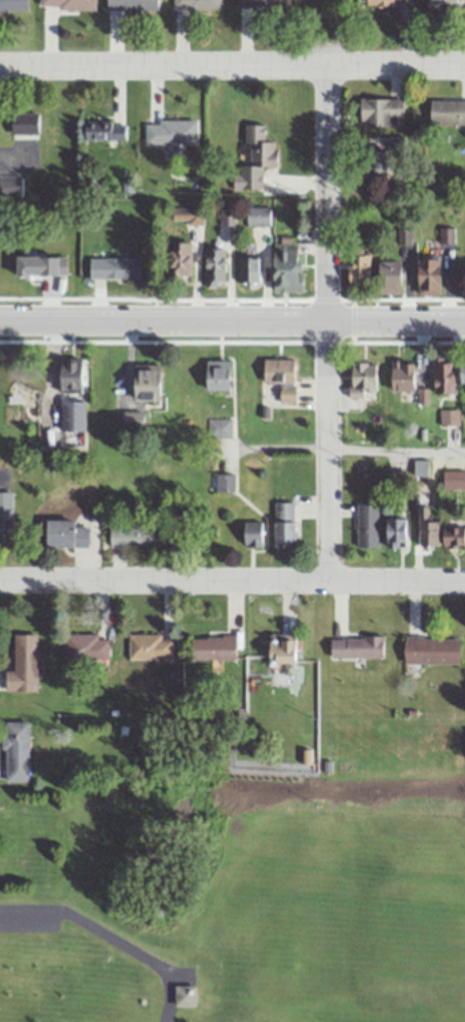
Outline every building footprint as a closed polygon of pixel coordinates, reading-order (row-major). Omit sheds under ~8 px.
[(28,10),(28,0),(0,0),(0,10),(28,10)] [(39,9),(94,10),(95,0),(40,0),(39,9)] [(158,11),(158,0),(107,0),(107,12),(158,11)] [(237,8),(289,9),(289,0),(237,0),(237,8)] [(404,119),(404,100),(360,100),(360,127),(399,127),(399,119),(404,119)] [(464,125),(464,101),(430,101),(430,125),(464,125)] [(38,135),(38,114),(11,114),(11,135),(38,135)] [(196,144),(196,120),(146,120),(146,144),(196,144)] [(126,140),(126,122),(85,122),(85,140),(126,140)] [(263,189),(263,167),(276,167),(276,142),(264,142),(264,125),(247,125),(247,165),(239,165),(239,173),(233,173),(233,189),(263,189)] [(365,152),(365,179),(388,179),(388,152),(365,152)] [(21,197),(22,172),(0,172),(0,197),(21,197)] [(247,226),(270,226),(270,206),(247,206),(247,226)] [(203,222),(203,208),(173,208),(173,222),(203,222)] [(234,209),(221,209),(221,224),(234,224),(234,209)] [(453,228),(439,228),(439,244),(453,244),(453,228)] [(192,243),(181,243),(181,252),(170,252),(170,280),(192,280),(192,243)] [(274,292),(301,292),(301,244),(274,244),(274,292)] [(225,248),(206,248),(206,285),(225,285),(225,248)] [(349,286),(371,286),(371,256),(349,256),(349,286)] [(239,284),(259,284),(259,257),(239,257),(239,284)] [(91,279),(140,279),(140,258),(91,258),(91,279)] [(418,295),(440,295),(440,259),(418,259),(418,295)] [(401,293),(401,262),(379,262),(379,293),(401,293)] [(61,391),(83,391),(83,358),(61,358),(61,391)] [(264,382),(280,382),(280,403),(295,403),(295,358),(264,358),(264,382)] [(231,359),(208,359),(208,390),(231,390),(231,359)] [(392,391),(415,391),(415,361),(392,361),(392,391)] [(453,393),(453,361),(435,361),(435,393),(453,393)] [(376,396),(376,362),(350,362),(350,396),(376,396)] [(135,399),(161,399),(161,364),(135,364),(135,399)] [(63,429),(86,429),(86,400),(63,400),(63,429)] [(439,410),(439,425),(459,425),(459,410),(439,410)] [(145,427),(145,412),(124,412),(124,427),(145,427)] [(231,419),(207,419),(207,437),(231,437),(231,419)] [(414,475),(426,475),(426,460),(414,460),(414,475)] [(442,470),(442,489),(464,489),(464,470),(442,470)] [(234,474),(215,474),(215,491),(234,491),(234,474)] [(12,544),(12,491),(0,491),(0,544),(12,544)] [(274,547),(294,547),(294,501),(274,501),(274,547)] [(378,546),(378,503),(356,503),(356,546),(378,546)] [(387,545),(406,545),(406,517),(387,517),(387,545)] [(47,545),(92,546),(92,520),(47,519),(47,545)] [(438,520),(420,520),(420,544),(438,544),(438,520)] [(262,545),(262,521),(244,521),(244,545),(262,545)] [(443,525),(443,545),(464,545),(464,525),(443,525)] [(159,526),(110,526),(110,548),(159,548),(159,526)] [(14,670),(6,670),(6,690),(37,690),(37,633),(14,633),(14,670)] [(128,658),(171,658),(171,633),(128,633),(128,658)] [(296,633),(269,633),(269,661),(296,662),(296,633)] [(65,659),(108,659),(108,634),(65,634),(65,659)] [(236,635),(191,635),(191,659),(236,659),(236,635)] [(330,636),(330,657),(383,657),(383,636),(330,636)] [(404,663),(459,663),(459,636),(404,636),(404,663)] [(3,781),(28,781),(29,721),(4,721),(3,781)] [(195,1006),(195,985),(175,985),(175,1006),(195,1006)]
